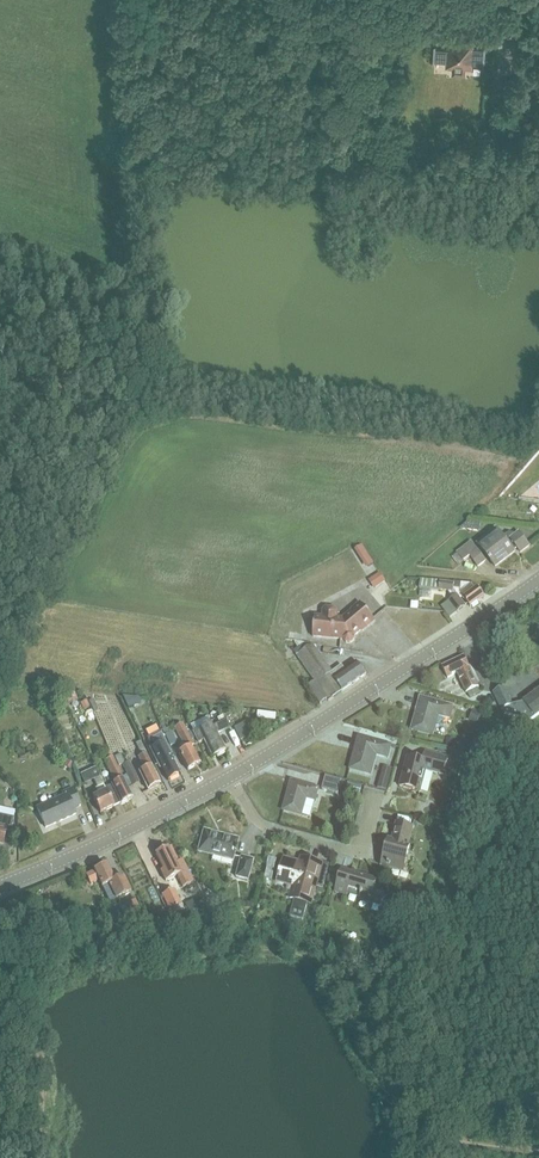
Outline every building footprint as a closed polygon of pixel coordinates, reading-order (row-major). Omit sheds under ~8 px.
[(518,40),(518,26),(504,25),(503,39),(518,40)] [(485,69),(486,46),(484,46),(484,49),(469,48),(469,44),(449,43),(449,50),(436,49),(436,46),(434,46),(433,65),(435,65),(435,62),(439,62),(448,63),(448,66),(471,68),(471,64),(483,65),(483,68),(485,69)] [(468,521),(468,530),(482,530),(482,522),(468,521)] [(502,535),(483,550),(496,566),(515,551),(514,550),(517,548),(521,552),(525,548),(529,545),(519,532),(515,535),(513,533),(509,532),(504,537),(502,535)] [(472,543),(453,557),(459,566),(469,558),(477,568),(486,561),(472,543)] [(380,573),(369,581),(375,589),(386,581),(380,573)] [(460,589),(461,582),(454,581),(454,583),(436,581),(435,589),(454,591),(454,588),(460,589)] [(460,591),(471,606),(484,595),(475,583),(471,583),(461,582),(460,589),(460,591)] [(457,593),(451,598),(449,600),(457,611),(466,605),(457,593)] [(420,608),(420,600),(413,599),(412,607),(420,608)] [(323,617),(315,616),(313,637),(343,639),(346,643),(351,643),(354,640),(355,636),(362,630),(362,631),(375,620),(361,603),(351,611),(352,611),(343,619),(337,618),(337,612),(335,609),(327,608),(324,611),(323,617)] [(328,699),(330,700),(367,674),(358,661),(346,669),(342,664),(333,671),(313,645),(305,643),(298,648),(294,650),(316,680),(308,685),(322,704),(328,699)] [(481,692),(479,687),(464,656),(442,667),(448,678),(457,674),(466,693),(468,692),(470,697),(481,692)] [(538,714),(538,691),(524,702),(513,704),(504,687),(493,692),(504,714),(529,721),(538,714)] [(64,696),(68,706),(74,703),(70,694),(64,696)] [(132,697),(123,697),(124,699),(128,708),(134,707),(132,700),(132,697)] [(420,697),(411,730),(432,736),(436,723),(444,726),(447,725),(448,723),(449,719),(450,719),(453,706),(420,697)] [(93,700),(89,702),(94,711),(98,710),(93,700)] [(81,704),(84,710),(90,707),(87,701),(81,704)] [(470,721),(477,723),(481,713),(474,711),(470,721)] [(278,721),(278,713),(258,712),(258,720),(278,721)] [(222,716),(210,723),(207,717),(190,725),(198,742),(203,739),(212,757),(225,750),(217,733),(228,727),(222,716)] [(188,770),(200,763),(190,747),(194,745),(182,723),(175,727),(186,748),(178,752),(188,770)] [(241,741),(252,735),(245,723),(234,728),(241,741)] [(114,738),(119,735),(113,724),(104,729),(114,751),(119,749),(114,738)] [(170,746),(177,742),(172,731),(173,731),(171,726),(163,730),(170,746)] [(156,736),(151,739),(156,748),(152,750),(160,765),(162,768),(168,780),(170,779),(173,777),(179,774),(176,768),(170,756),(172,755),(170,751),(165,742),(160,732),(161,734),(156,736)] [(388,758),(391,746),(358,736),(349,769),(371,775),(375,761),(372,760),(374,754),(388,758)] [(140,741),(135,743),(140,755),(146,753),(140,741)] [(438,750),(437,755),(426,753),(424,762),(408,757),(400,786),(419,792),(425,770),(443,775),(448,759),(447,758),(449,753),(438,750)] [(140,755),(139,756),(145,769),(139,772),(148,790),(160,784),(151,766),(152,765),(146,753),(140,755)] [(129,761),(125,763),(121,754),(115,756),(119,765),(122,764),(132,786),(139,783),(129,761)] [(105,788),(114,806),(121,803),(133,798),(113,757),(106,761),(116,783),(105,788)] [(73,764),(68,761),(65,765),(71,769),(73,764)] [(96,768),(90,770),(94,780),(98,787),(96,788),(99,795),(93,797),(101,813),(114,807),(114,806),(105,788),(100,777),(96,768)] [(324,782),(322,789),(338,794),(338,793),(340,787),(340,786),(342,780),(326,775),(324,782)] [(380,778),(378,788),(387,791),(390,780),(380,778)] [(314,800),(318,788),(290,781),(282,811),(301,816),(305,798),(314,800)] [(348,782),(346,790),(360,794),(362,785),(348,782)] [(73,808),(80,805),(72,787),(62,792),(64,795),(37,808),(45,827),(76,814),(73,808)] [(3,844),(6,832),(10,833),(14,818),(0,815),(0,843),(3,844)] [(408,845),(412,828),(396,824),(391,841),(388,840),(382,864),(403,870),(409,845),(408,845)] [(233,861),(239,839),(204,830),(198,852),(233,861)] [(193,882),(183,860),(179,862),(171,847),(168,849),(168,848),(162,851),(155,854),(163,870),(161,871),(163,877),(166,881),(177,876),(183,887),(188,885),(193,882)] [(256,864),(253,863),(254,860),(242,857),(236,877),(248,880),(251,870),(254,870),(256,864)] [(270,858),(264,878),(272,880),(277,860),(270,858)] [(309,860),(307,865),(284,858),(278,881),(294,885),(291,898),(297,900),(294,910),(303,912),(306,902),(312,904),(323,863),(309,860)] [(95,871),(87,875),(91,885),(99,881),(102,887),(110,903),(116,900),(131,893),(123,876),(114,881),(106,866),(95,871)] [(383,896),(372,893),(375,883),(364,879),(365,876),(342,870),(336,891),(347,894),(349,889),(361,892),(359,899),(380,905),(383,896)] [(167,892),(173,905),(181,901),(175,888),(167,892)] [(134,901),(126,906),(130,915),(139,911),(134,901)] [(197,908),(194,902),(189,905),(186,906),(190,912),(197,908)] [(360,942),(359,931),(347,932),(348,943),(360,942)]
